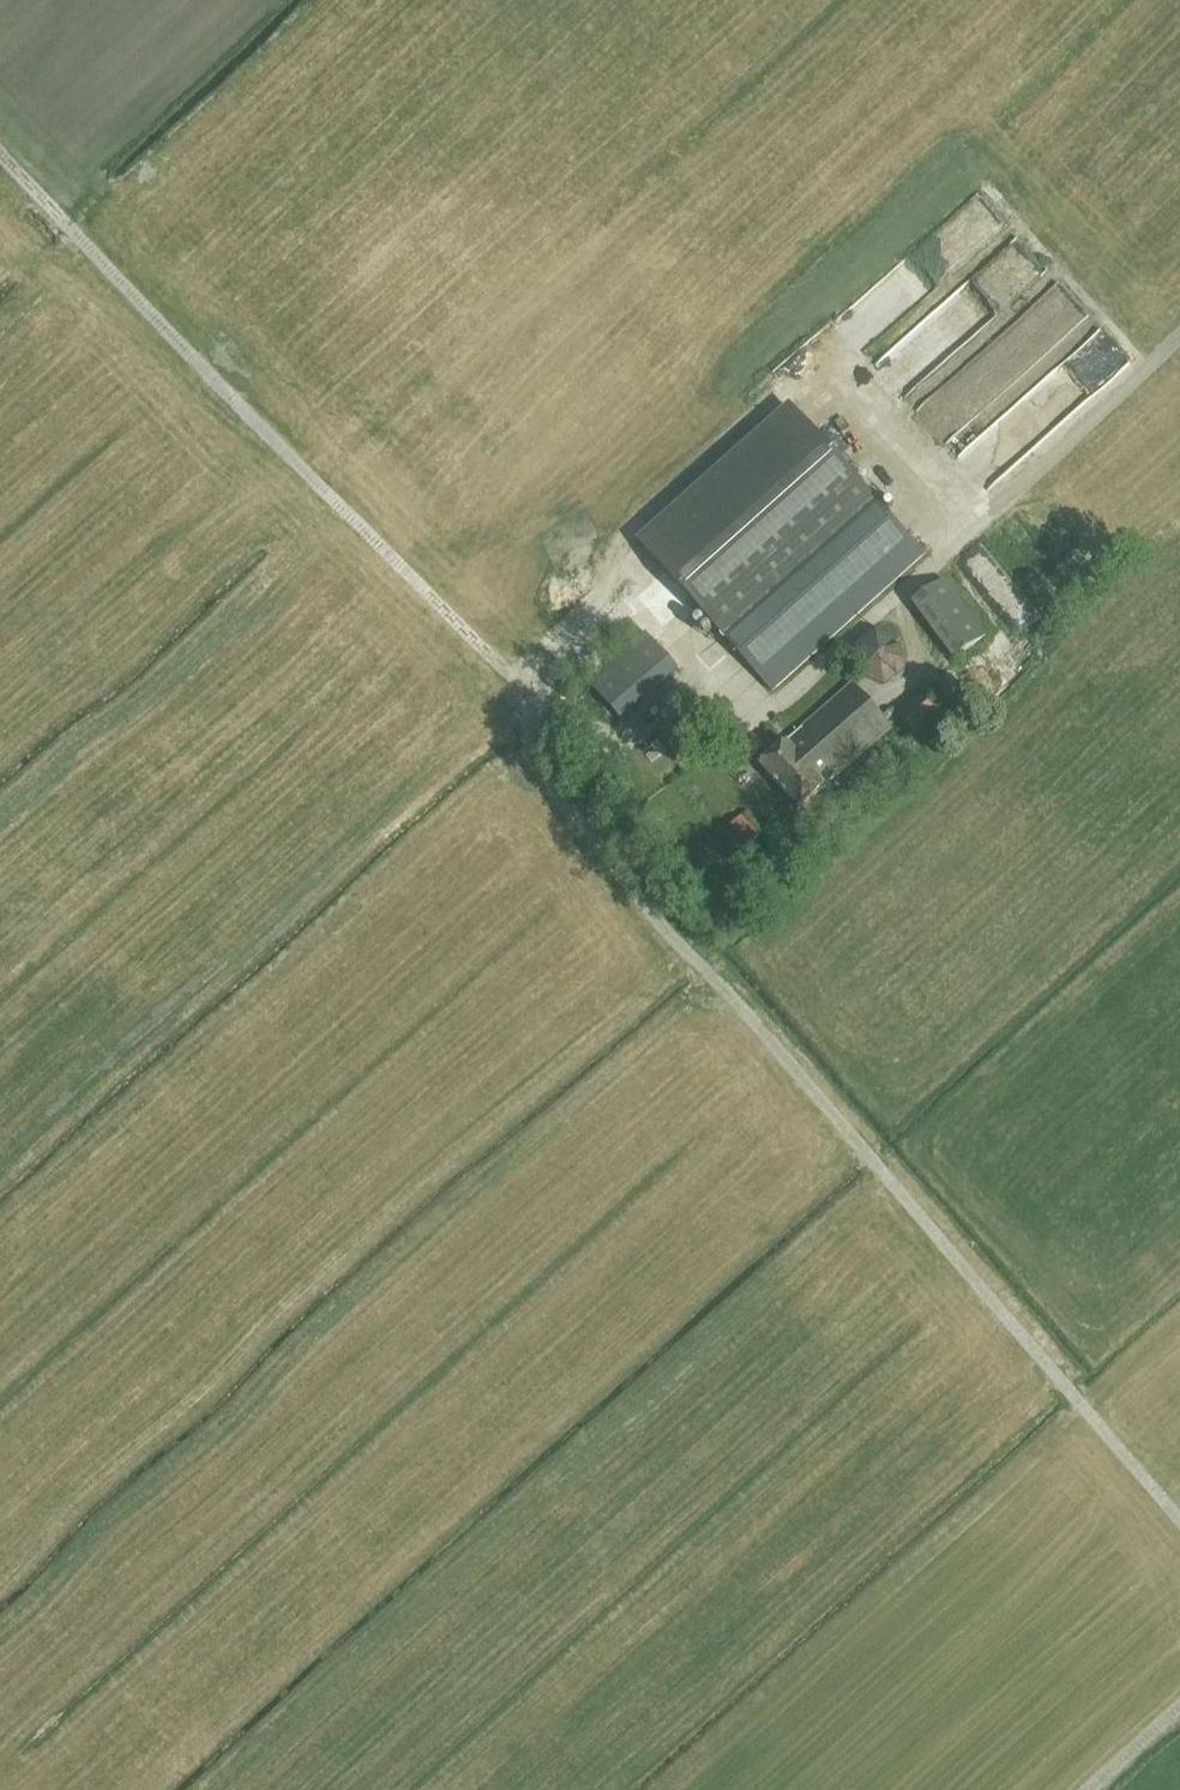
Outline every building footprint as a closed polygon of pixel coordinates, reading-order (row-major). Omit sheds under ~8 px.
[(1002,387),(925,289),(905,305),(982,403),(1002,387)] [(641,543),(704,615),(772,690),(923,554),(792,408),(641,543)] [(914,604),(954,659),(985,636),(946,581),(914,604)] [(853,648),(858,677),(885,688),(907,669),(902,640),(875,630),(853,648)] [(646,633),(588,685),(620,721),(678,669),(646,633)] [(825,786),(826,787),(891,729),(851,685),(760,766),(799,810),(825,786)] [(943,712),(924,691),(897,715),(916,736),(943,712)] [(645,737),(661,725),(648,708),(632,720),(645,737)]
